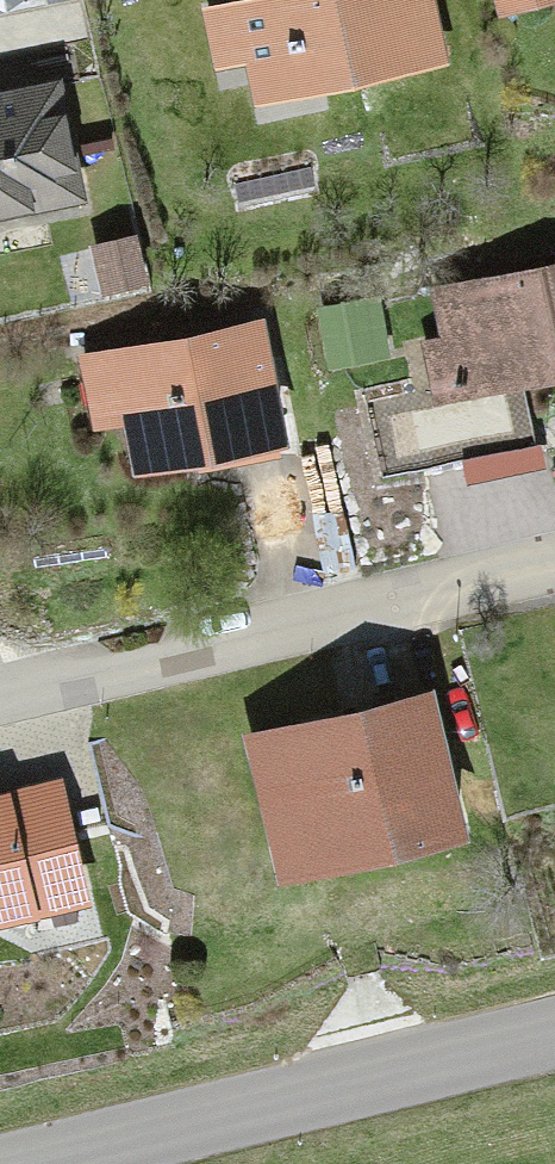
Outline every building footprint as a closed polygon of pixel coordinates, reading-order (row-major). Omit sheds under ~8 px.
[(194,8),(213,100),(430,57),(419,0),(237,0),(194,8)] [(497,18),(554,3),(554,0),(492,0),(497,18)] [(0,99),(0,217),(70,207),(52,91),(0,99)] [(554,377),(554,270),(430,295),(440,343),(419,347),(430,401),(554,377)] [(365,316),(316,318),(318,357),(367,355),(365,316)] [(254,328),(87,360),(100,428),(122,424),(131,470),(276,441),(254,328)] [(470,820),(440,698),(270,740),(300,862),(470,820)] [(61,777),(0,794),(0,924),(94,898),(61,777)]
